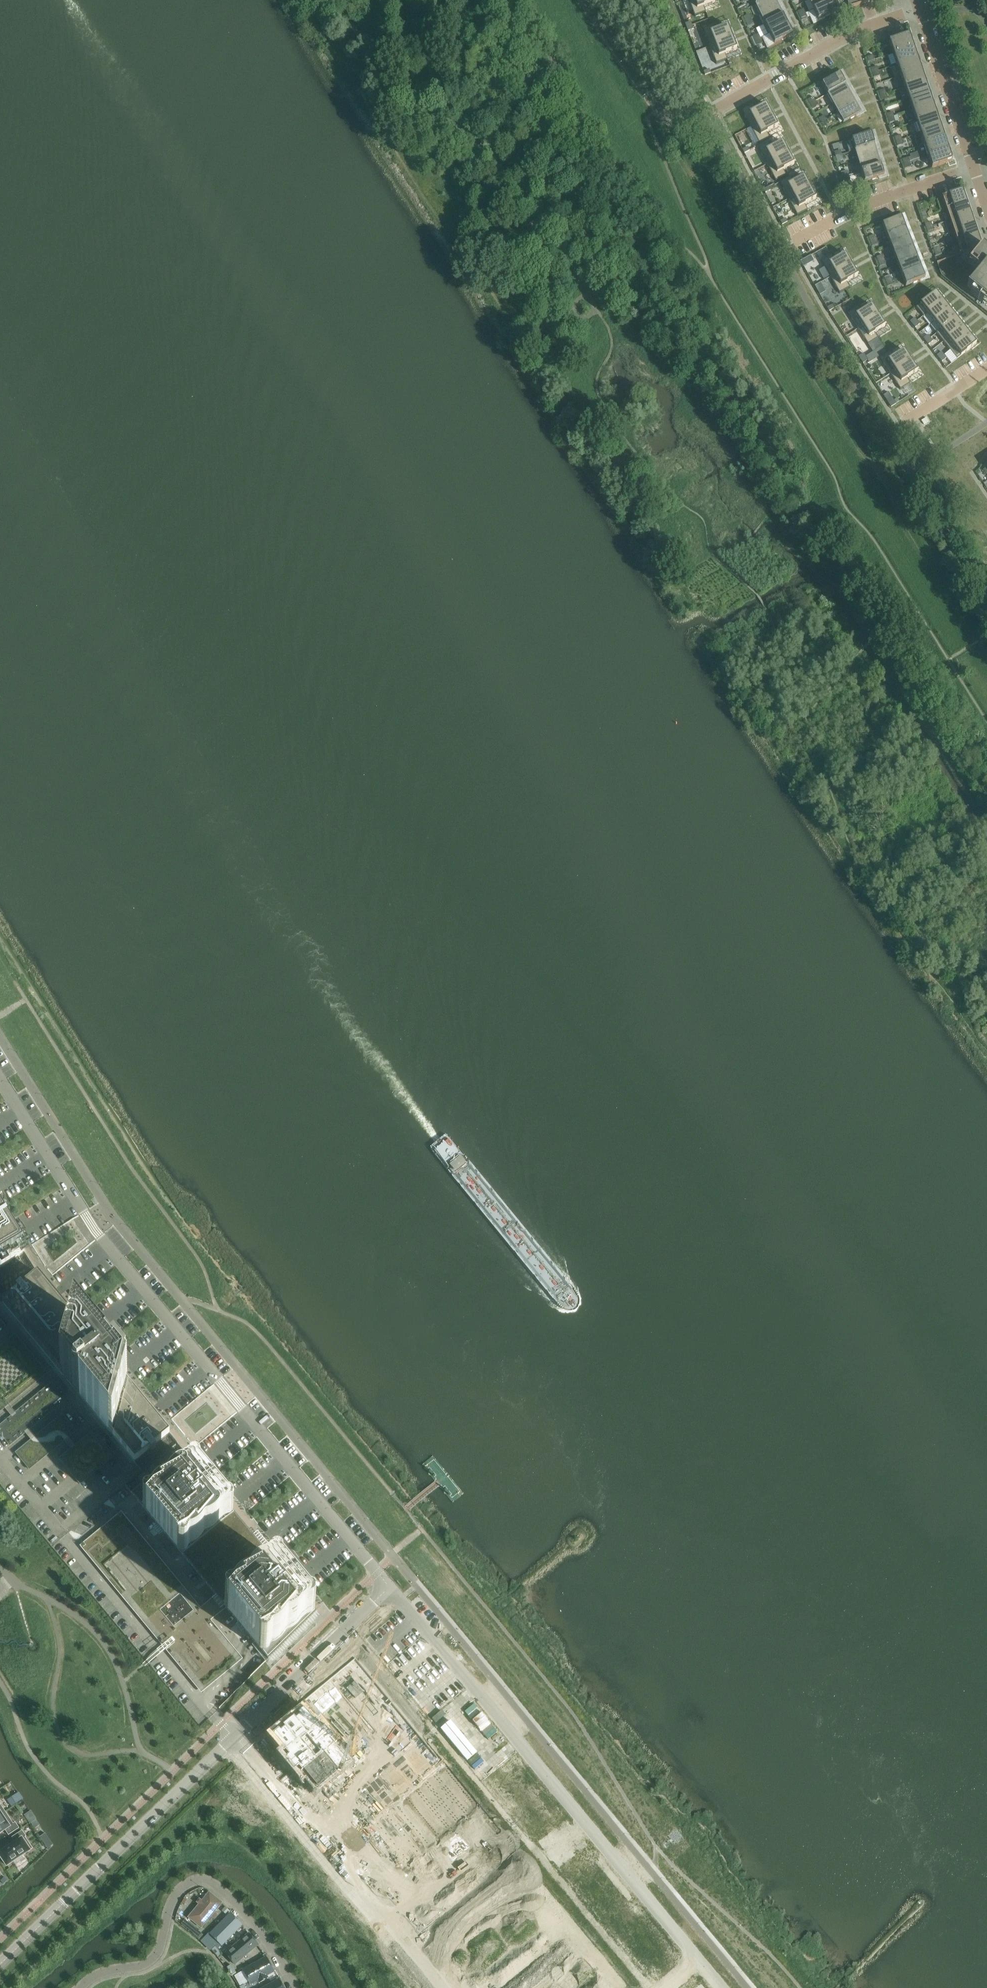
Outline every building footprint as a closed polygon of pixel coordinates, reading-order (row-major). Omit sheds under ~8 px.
[(695,17),(706,13),(703,7),(715,2),(714,0),(688,0),(695,17)] [(751,8),(755,17),(760,15),(778,6),(775,0),(767,0),(755,6),(751,8)] [(831,0),(810,0),(809,1),(813,10),(832,2),(831,0)] [(849,8),(848,8),(848,9),(875,0),(847,0),(849,8)] [(813,10),(808,13),(810,17),(813,25),(825,19),(824,18),(837,12),(832,2),(813,10)] [(783,16),(778,6),(760,15),(765,25),(783,16)] [(788,26),(783,16),(765,25),(769,35),(788,26)] [(711,26),(703,30),(710,47),(732,38),(728,27),(716,31),(714,25),(711,26)] [(769,35),(762,38),(767,49),(775,46),(774,45),(781,42),(782,41),(787,39),(793,36),(788,26),(769,35)] [(913,47),(909,35),(889,42),(893,54),(913,47)] [(732,38),(710,47),(716,65),(727,60),(725,54),(737,50),(732,38)] [(917,59),(913,47),(893,54),(897,65),(917,59)] [(921,70),(917,59),(897,65),(901,77),(921,70)] [(925,81),(921,70),(901,77),(905,88),(925,81)] [(827,95),(845,85),(840,75),(822,85),(827,95)] [(929,93),(925,81),(905,88),(908,100),(929,93)] [(832,104),(850,94),(845,85),(827,95),(832,104)] [(933,104),(929,93),(908,100),(912,111),(933,104)] [(838,114),(856,104),(850,94),(832,104),(838,114)] [(843,124),(861,114),(856,104),(838,114),(843,124)] [(936,116),(933,104),(912,111),(916,122),(936,116)] [(752,106),(742,111),(750,128),(772,116),(766,105),(755,111),(752,106)] [(772,116),(750,128),(759,144),(767,140),(770,139),(767,133),(778,127),(772,116)] [(940,127),(936,116),(916,122),(920,134),(940,127)] [(944,138),(940,127),(920,134),(924,145),(944,138)] [(874,145),(871,135),(851,141),(855,151),(874,145)] [(948,150),(944,138),(924,145),(928,157),(948,150)] [(769,143),(758,149),(767,165),(788,154),(783,143),(772,149),(769,143)] [(877,156),(874,145),(855,151),(858,162),(877,156)] [(952,162),(948,150),(928,157),(932,168),(952,162)] [(788,154),(767,165),(776,182),(786,176),(783,171),(794,165),(788,154)] [(881,166),(877,156),(858,162),(861,172),(881,166)] [(884,177),(881,166),(861,172),(864,183),(884,177)] [(787,179),(780,183),(789,200),(810,188),(804,177),(793,183),(790,177),(787,179)] [(810,188),(789,200),(797,216),(808,211),(805,205),(816,200),(810,188)] [(966,203),(962,191),(942,198),(946,210),(966,203)] [(970,214),(966,203),(946,210),(950,221),(970,214)] [(974,226),(970,214),(950,221),(954,233),(974,226)] [(905,229),(901,218),(882,226),(886,236),(905,229)] [(978,237),(974,226),(954,233),(958,244),(978,237)] [(909,239),(905,229),(886,236),(890,246),(909,239)] [(982,248),(978,237),(958,244),(961,255),(982,248)] [(913,249),(909,239),(890,246),(894,256),(913,249)] [(982,248),(961,255),(937,264),(941,277),(986,314),(986,253),(982,248)] [(917,259),(913,249),(894,256),(898,266),(917,259)] [(825,268),(819,271),(823,280),(830,276),(830,278),(851,266),(845,255),(834,261),(831,256),(821,261),(825,268)] [(921,269),(917,259),(898,266),(902,276),(921,269)] [(851,266),(830,278),(839,294),(850,288),(847,283),(858,277),(851,266)] [(925,279),(921,269),(902,276),(906,287),(925,279)] [(820,284),(815,286),(820,295),(825,292),(820,284)] [(924,302),(916,308),(923,317),(924,317),(927,314),(942,302),(935,293),(930,297),(924,302)] [(942,302),(927,314),(934,322),(949,310),(942,302)] [(858,307),(848,314),(858,329),(878,316),(871,306),(861,312),(858,307)] [(949,310),(934,322),(940,330),(940,331),(956,319),(949,310)] [(878,316),(858,329),(868,345),(878,339),(875,333),(885,327),(878,316)] [(940,330),(936,333),(937,334),(943,342),(962,327),(956,319),(940,331),(940,330)] [(962,327),(943,342),(950,351),(969,336),(962,327)] [(969,336),(950,351),(957,360),(965,354),(970,349),(976,345),(969,336)] [(888,354),(880,359),(890,375),(911,361),(904,351),(893,358),(890,352),(888,354)] [(911,361),(890,375),(900,390),(910,384),(907,379),(917,372),(911,361)] [(888,393),(883,396),(887,402),(889,404),(891,408),(899,402),(897,399),(894,401),(888,393)] [(25,1253),(0,1214),(0,1268),(25,1253)] [(22,1284),(16,1289),(17,1291),(3,1303),(72,1386),(74,1384),(82,1394),(80,1396),(135,1462),(149,1450),(151,1453),(157,1448),(155,1446),(169,1434),(38,1274),(23,1286),(22,1284)] [(177,1443),(125,1486),(197,1573),(249,1530),(177,1443)] [(249,1530),(197,1573),(269,1660),(317,1612),(303,1595),(302,1595),(298,1591),(299,1590),(276,1563),(275,1564),(262,1549),(264,1548),(249,1530)] [(308,1693),(277,1723),(305,1754),(298,1759),(322,1787),(328,1781),(349,1809),(381,1781),(361,1760),(367,1754),(343,1727),(339,1732),(308,1693)] [(445,1767),(377,1822),(408,1859),(475,1804),(445,1767)] [(9,1798),(9,1799),(13,1805),(14,1805),(19,1802),(14,1795),(9,1798)] [(0,1816),(0,1834),(5,1831),(9,1836),(19,1829),(15,1823),(13,1824),(5,1812),(0,1816)] [(0,1854),(0,1856),(0,1857),(1,1858),(5,1863),(4,1863),(5,1865),(6,1864),(7,1866),(11,1864),(13,1863),(13,1862),(24,1855),(26,1854),(33,1849),(25,1838),(26,1837),(22,1831),(12,1838),(15,1843),(0,1854)] [(208,1891),(187,1916),(201,1928),(222,1902),(208,1891)] [(245,1924),(233,1911),(209,1933),(221,1946),(245,1924)] [(183,1922),(181,1924),(188,1930),(191,1925),(185,1920),(183,1922)] [(196,1930),(193,1934),(199,1939),(203,1935),(196,1930)] [(257,1946),(248,1934),(222,1955),(232,1966),(257,1946)] [(215,1947),(212,1950),(218,1957),(221,1954),(215,1947)] [(231,1965),(227,1968),(232,1976),(236,1973),(231,1965)] [(261,1981),(257,1975),(253,1977),(256,1984),(261,1981)]
